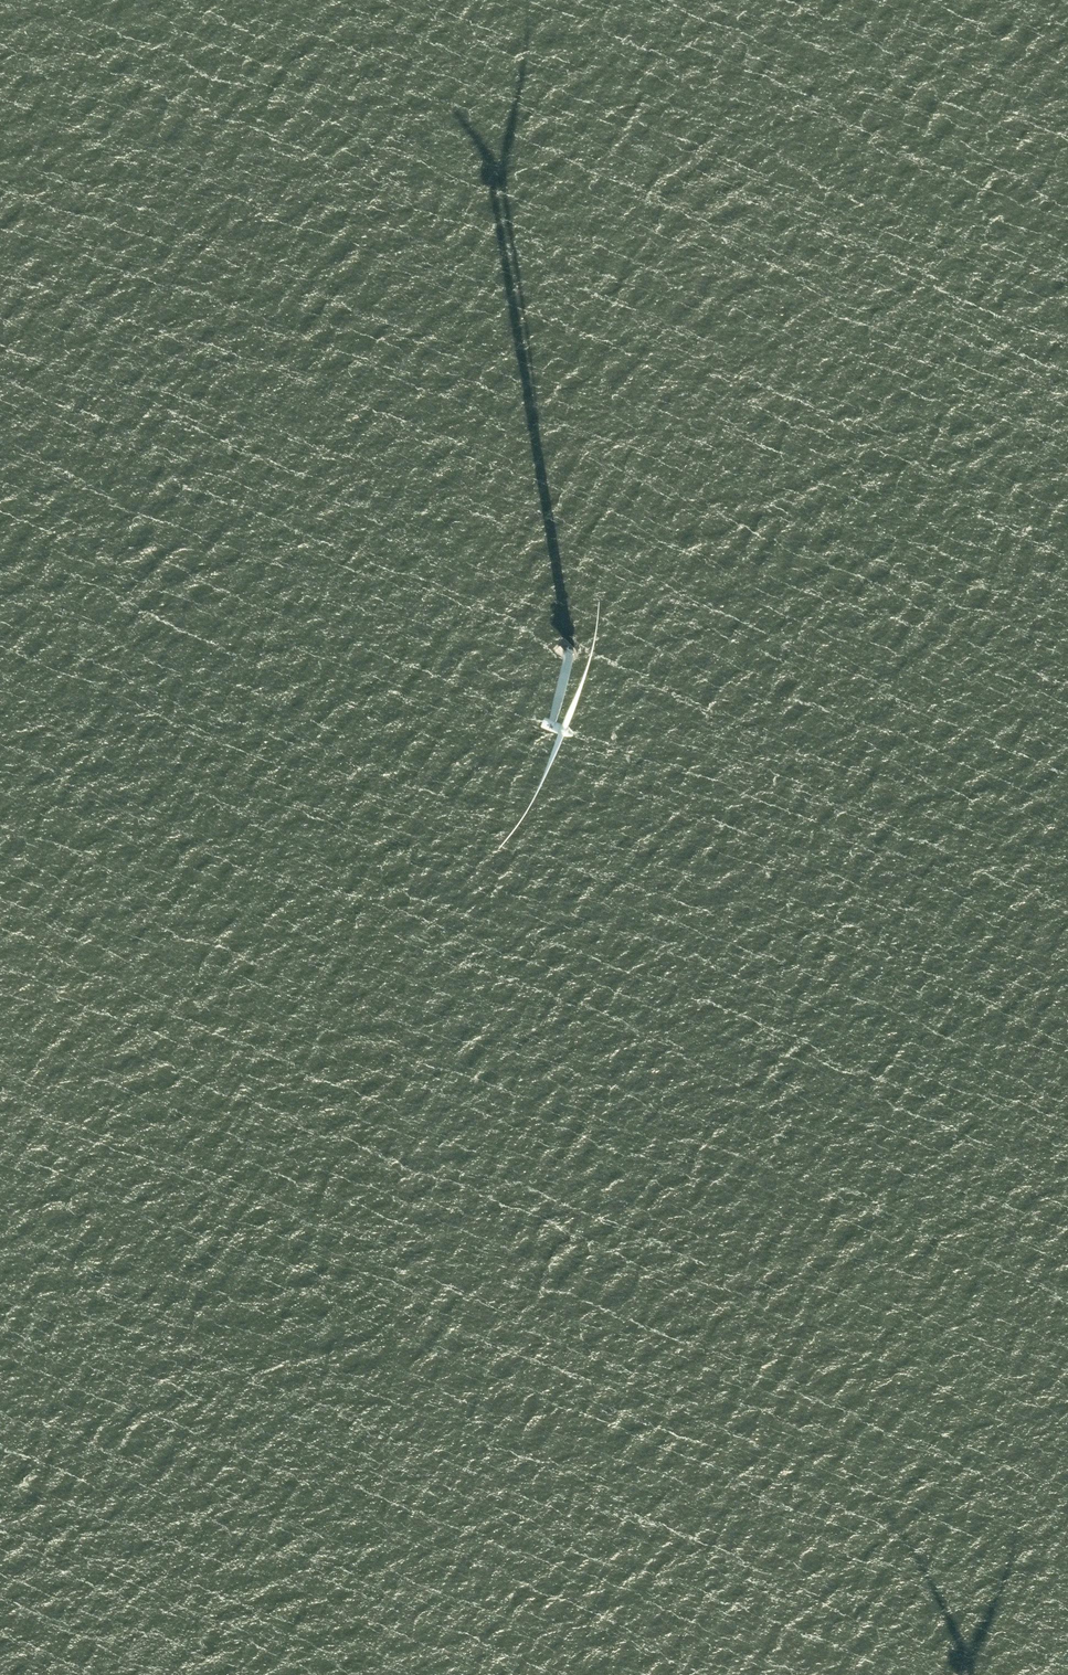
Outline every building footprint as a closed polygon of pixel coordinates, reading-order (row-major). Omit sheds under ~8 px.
[(569,646),(568,647),(568,649),(569,651),(570,652),(571,652),(573,653),(574,653),(576,652),(577,652),(578,651),(578,649),(578,647),(578,646),(577,645),(575,644),(574,643),(572,643),(571,644),(570,645),(569,646)]
